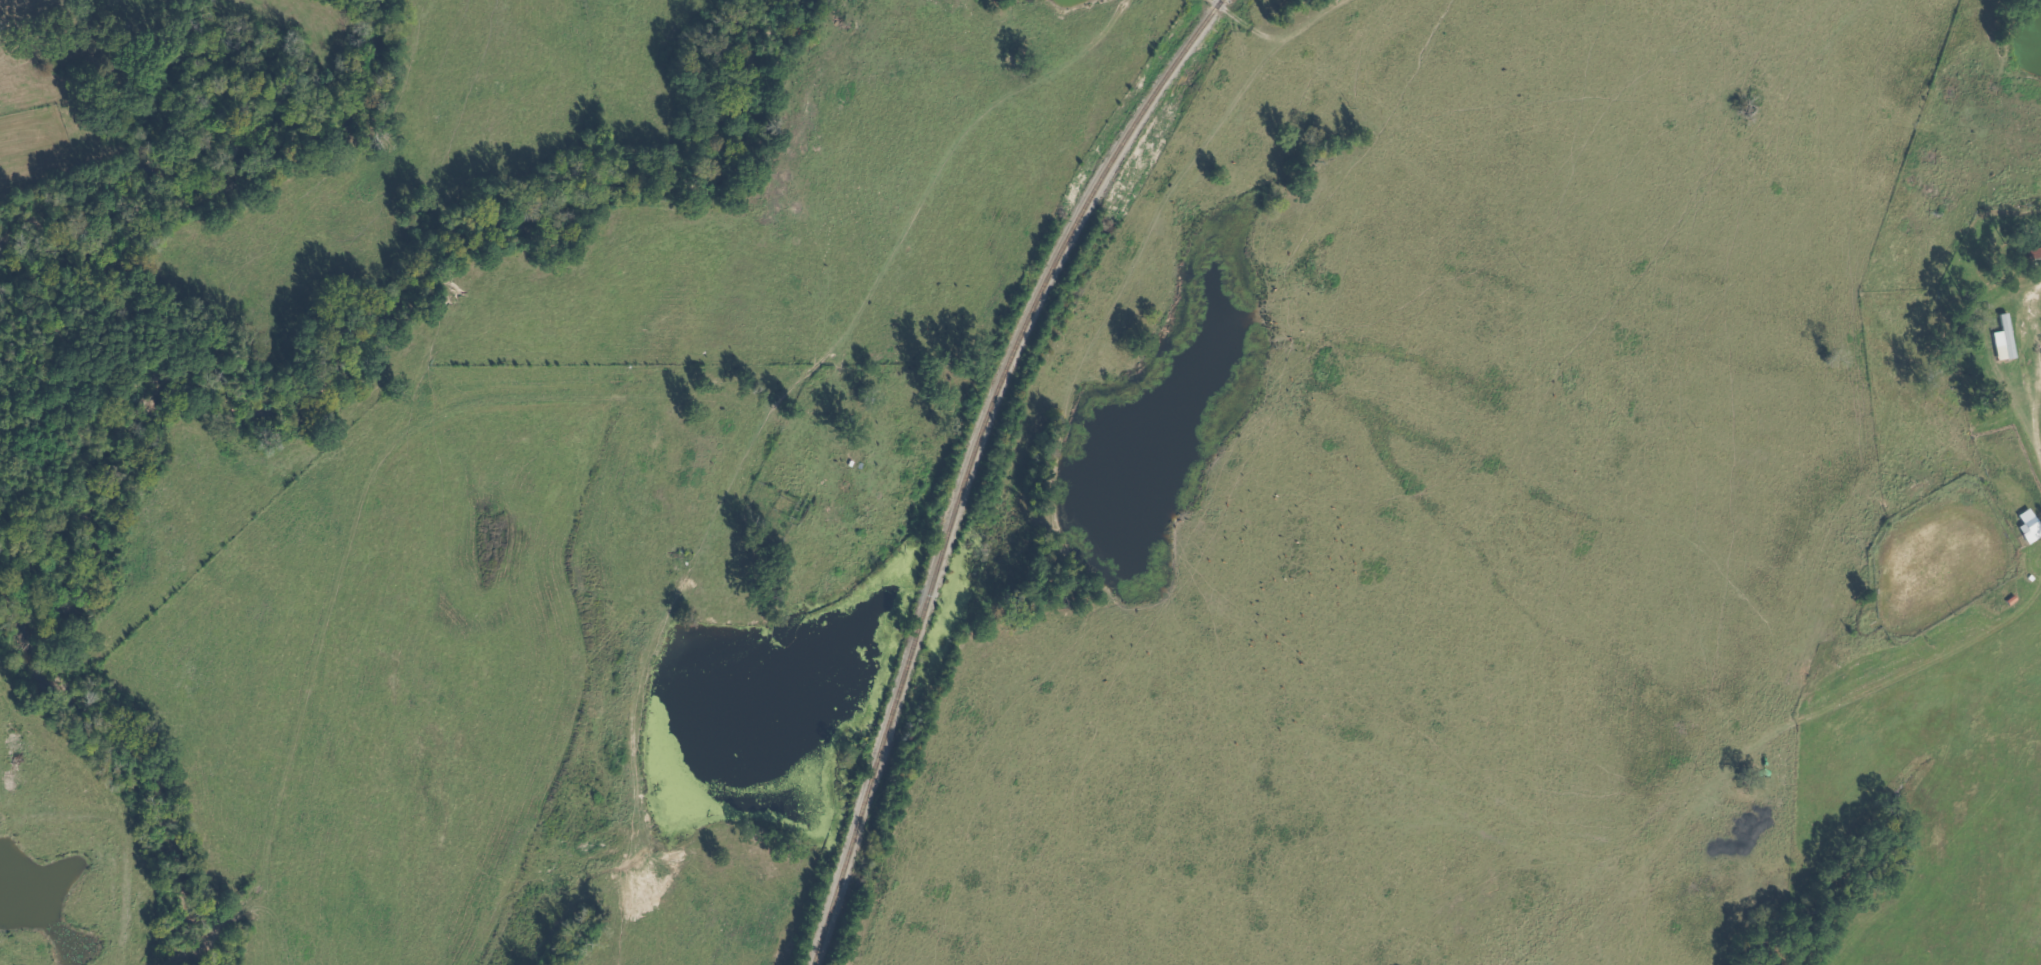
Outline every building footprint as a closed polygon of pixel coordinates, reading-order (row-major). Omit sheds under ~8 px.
[(2040,266),(2040,245),(2025,250),(2031,269),(2040,266)] [(2005,358),(2014,356),(2006,312),(1997,313),(2005,358)] [(2040,533),(2029,507),(2020,512),(2031,537),(2040,533)]
